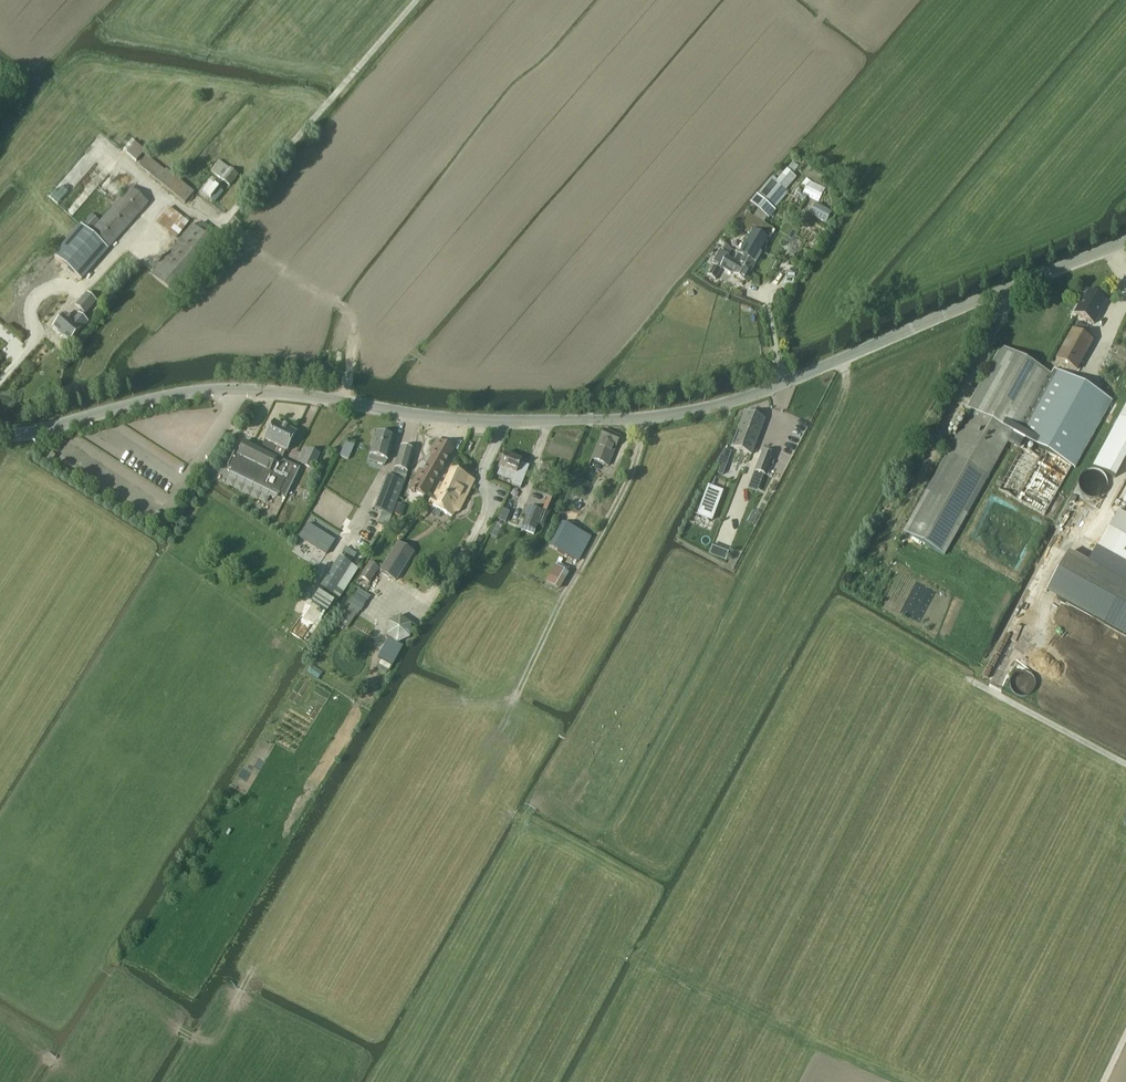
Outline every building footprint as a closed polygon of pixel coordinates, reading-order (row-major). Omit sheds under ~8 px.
[(145,151),(135,143),(126,153),(136,162),(145,151)] [(179,148),(171,161),(175,164),(184,151),(179,148)] [(146,156),(138,165),(185,204),(194,193),(166,170),(165,171),(146,156)] [(230,186),(238,176),(219,161),(211,171),(230,186)] [(792,163),(788,169),(794,173),(798,167),(792,163)] [(785,169),(774,183),(770,179),(750,203),(758,210),(767,217),(787,193),(784,191),(795,178),(785,169)] [(83,180),(92,189),(101,180),(92,171),(83,180)] [(223,183),(210,177),(204,189),(218,195),(223,183)] [(91,214),(54,256),(81,280),(108,249),(148,203),(131,188),(100,222),(91,214)] [(810,215),(826,224),(831,214),(821,209),(815,206),(810,215)] [(169,208),(157,222),(176,237),(187,223),(169,208)] [(758,210),(753,218),(763,224),(767,217),(758,210)] [(738,253),(734,261),(740,264),(739,266),(750,272),(768,240),(764,238),(770,228),(763,224),(753,218),(750,216),(749,219),(745,217),(739,228),(750,235),(739,254),(738,253)] [(152,274),(163,284),(179,297),(220,247),(204,235),(192,224),(152,274)] [(720,267),(745,281),(750,272),(739,266),(740,264),(734,261),(733,261),(727,257),(728,255),(720,251),(714,262),(721,266),(720,267)] [(133,265),(139,270),(144,264),(138,259),(133,265)] [(721,270),(713,265),(708,275),(715,280),(721,270)] [(1082,299),(1074,313),(1094,324),(1099,315),(1098,315),(1106,301),(1088,291),(1084,299),(1082,299)] [(65,315),(53,328),(69,342),(88,322),(82,317),(85,314),(96,302),(87,293),(76,306),(82,311),(79,315),(78,314),(74,319),(72,321),(65,315)] [(1073,329),(1056,359),(1076,371),(1093,341),(1083,335),(1087,328),(1078,323),(1074,330),(1073,330),(1073,329)] [(937,471),(903,532),(920,542),(944,555),(985,483),(1008,442),(1020,449),(1025,440),(1044,451),(1040,458),(1022,448),(1010,469),(998,490),(1007,495),(1016,500),(1030,508),(1044,515),(1058,491),(1072,466),(1075,468),(1113,402),(1054,369),(1051,375),(1001,347),(967,408),(972,410),(937,471)] [(1093,465),(1112,475),(1125,449),(1125,403),(1093,465)] [(751,455),(765,420),(745,412),(731,447),(751,455)] [(275,422),(265,441),(278,448),(274,455),(282,459),(285,451),(287,452),(296,433),(275,422)] [(608,466),(621,437),(604,430),(592,458),(608,466)] [(394,438),(376,433),(368,461),(385,465),(388,460),(394,438)] [(286,497),(300,468),(282,459),(274,455),(278,448),(265,441),(261,449),(245,441),(238,457),(233,455),(228,466),(232,468),(230,472),(278,496),(279,493),(286,497)] [(346,442),(340,456),(348,460),(355,445),(346,442)] [(425,497),(453,449),(441,443),(427,466),(423,464),(420,470),(424,472),(413,490),(425,497)] [(395,468),(392,478),(404,483),(408,472),(414,450),(401,447),(395,468)] [(304,449),(299,461),(302,462),(301,464),(312,469),(320,454),(309,449),(308,451),(304,449)] [(754,472),(748,489),(757,493),(764,475),(765,475),(773,455),(763,451),(755,472),(754,472)] [(52,462),(56,456),(51,453),(47,459),(52,462)] [(501,467),(498,475),(513,481),(512,484),(520,488),(529,466),(521,463),(522,461),(504,454),(499,467),(501,467)] [(1085,494),(1090,497),(1095,497),(1101,495),(1105,491),(1107,486),(1107,480),(1105,475),(1101,471),(1096,469),(1090,469),(1085,471),(1081,475),(1079,480),(1079,486),(1081,491),(1085,494)] [(437,491),(428,505),(434,508),(432,513),(439,517),(442,512),(452,516),(457,508),(460,510),(474,481),(452,470),(441,492),(437,491)] [(387,476),(375,509),(383,512),(379,523),(388,526),(392,516),(404,483),(392,478),(387,476)] [(708,486),(697,515),(712,521),(723,491),(708,486)] [(398,504),(394,514),(401,516),(405,507),(398,504)] [(510,520),(515,522),(522,506),(517,504),(510,520)] [(535,530),(543,511),(530,506),(522,525),(535,530)] [(501,508),(497,520),(505,523),(509,510),(501,508)] [(427,509),(421,516),(424,518),(426,516),(430,511),(427,509)] [(1118,511),(1098,549),(1125,564),(1125,515),(1118,511)] [(577,561),(591,537),(562,522),(549,546),(577,561)] [(308,523),(299,538),(326,555),(335,541),(308,523)] [(396,581),(414,553),(398,543),(380,571),(396,581)] [(1068,553),(1046,593),(1125,637),(1125,585),(1068,553)] [(340,598),(359,569),(340,557),(321,587),(333,594),(340,598)] [(370,583),(379,569),(370,562),(361,577),(370,583)] [(558,589),(567,573),(555,566),(546,583),(558,589)] [(353,599),(349,604),(361,611),(364,606),(367,601),(367,602),(371,596),(359,589),(355,594),(356,594),(353,599)] [(319,591),(312,601),(328,611),(334,600),(319,591)] [(349,609),(340,623),(348,628),(357,614),(349,609)] [(388,622),(386,636),(397,643),(409,638),(411,625),(401,617),(400,617),(388,622)] [(1063,618),(1057,628),(1079,641),(1085,631),(1063,618)] [(388,640),(378,658),(392,666),(402,648),(388,640)] [(1021,696),(1026,696),(1030,694),(1033,690),(1035,686),(1035,681),(1033,677),(1029,673),(1024,671),(1019,671),(1014,674),(1011,678),(1010,682),(1010,687),(1012,692),(1016,695),(1021,696)]
